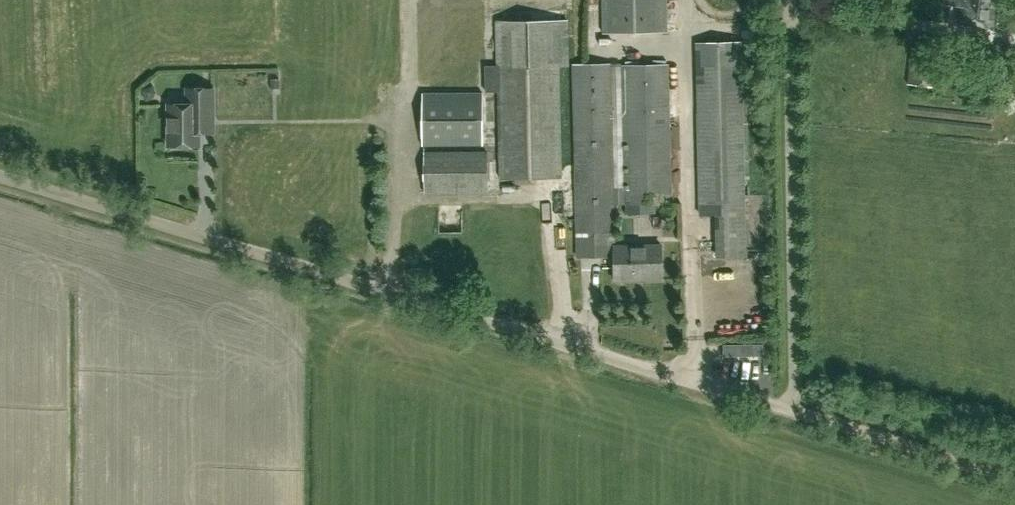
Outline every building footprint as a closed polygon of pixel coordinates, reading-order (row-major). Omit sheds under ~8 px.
[(668,9),(667,0),(603,0),(603,10),(604,34),(668,33),(668,9)] [(958,21),(995,26),(998,0),(960,0),(958,21)] [(500,145),(501,179),(561,178),(559,65),(568,65),(567,19),(498,20),(499,66),(487,66),(487,92),(499,92),(500,145)] [(697,43),(697,67),(701,215),(717,215),(718,251),(739,250),(740,256),(746,256),(741,65),(741,41),(697,43)] [(911,49),(907,84),(934,87),(938,52),(911,49)] [(613,186),(610,63),(574,64),(578,256),(614,255),(615,281),(662,280),(661,245),(615,246),(615,232),(614,232),(614,205),(665,204),(665,196),(672,196),(669,64),(622,65),(625,186),(613,186)] [(280,78),(270,78),(271,89),(280,89),(280,78)] [(199,104),(169,104),(169,146),(199,146),(199,117),(213,116),(213,88),(198,89),(199,104)] [(483,94),(423,94),(423,145),(484,145),(483,94)] [(424,152),(424,193),(488,192),(487,152),(424,152)]
